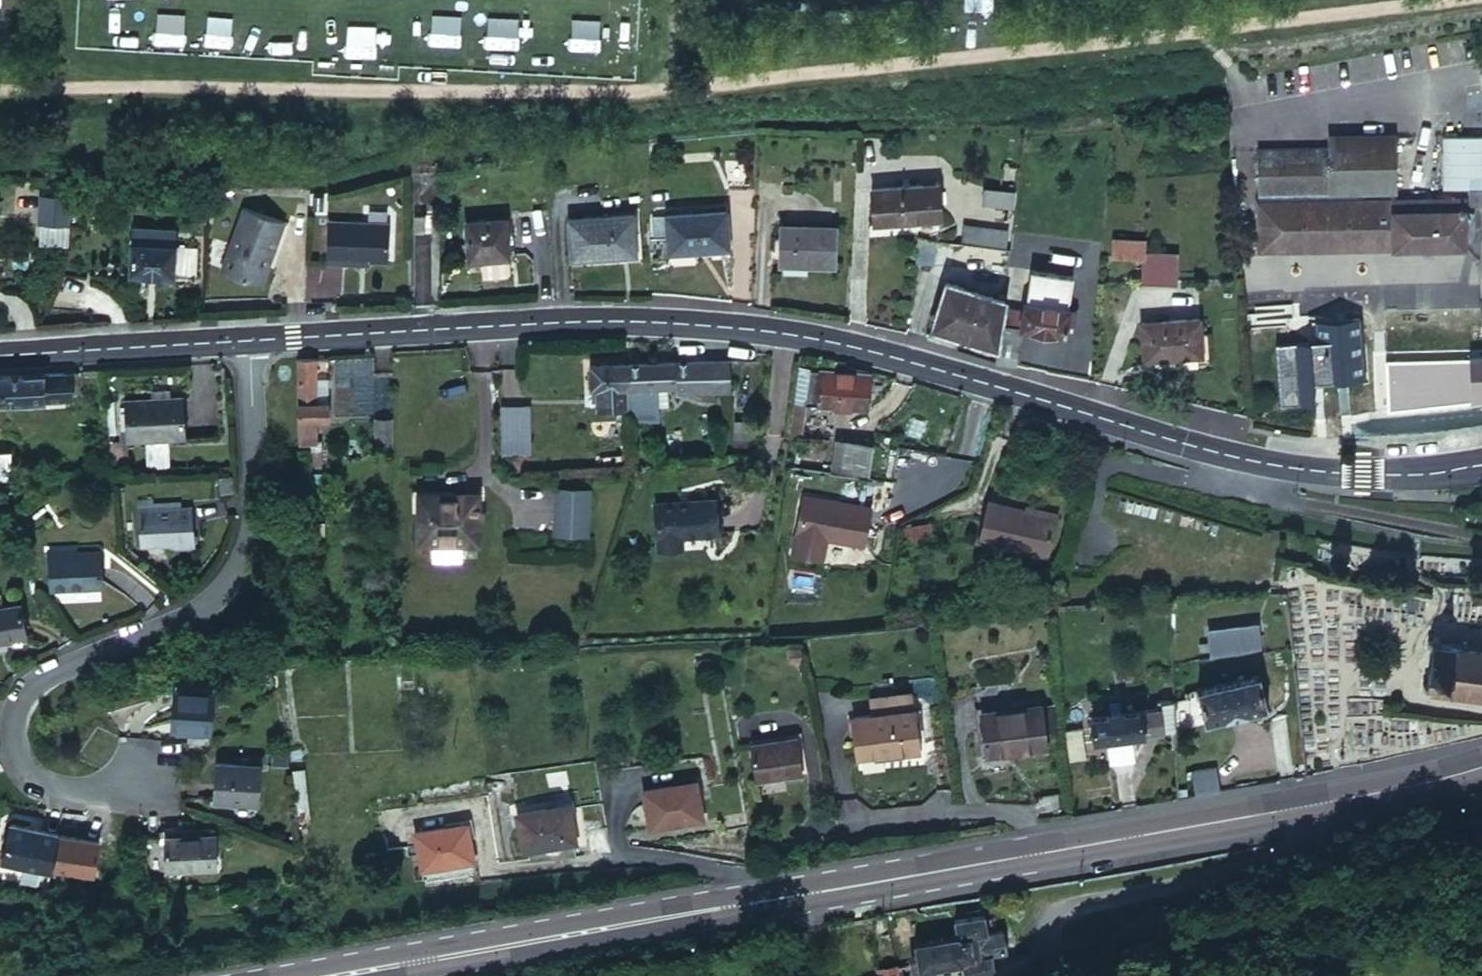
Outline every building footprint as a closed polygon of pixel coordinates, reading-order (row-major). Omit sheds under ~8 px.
[(1324,145),(1304,145),(1304,189),(1390,189),(1390,133),(1324,133),(1324,145)] [(1480,176),(1480,137),(1439,136),(1438,189),(1464,189),(1464,177),(1480,176)] [(1480,176),(1464,177),(1464,189),(1481,189),(1481,137),(1480,137),(1480,176)] [(1304,145),(1256,144),(1257,189),(1304,189),(1304,145)] [(939,181),(872,180),(871,215),(938,216),(939,181)] [(981,204),(1012,206),(1013,190),(983,188),(981,204)] [(1461,198),(1257,200),(1258,245),(1462,243),(1461,198)] [(723,206),(664,208),(666,244),(725,243),(723,206)] [(282,223),(242,209),(219,274),(260,288),(266,269),(271,257),(282,223)] [(55,216),(54,222),(53,241),(59,243),(62,217),(55,216)] [(611,217),(565,220),(569,261),(614,258),(611,217)] [(835,219),(780,221),(781,257),(836,257),(835,219)] [(54,222),(37,221),(34,244),(52,245),(53,241),(54,222)] [(505,221),(466,224),(469,262),(482,261),(483,279),(506,277),(508,274),(508,259),(505,221)] [(385,263),(387,225),(326,222),(324,263),(341,264),(341,260),(366,262),(385,263)] [(961,225),(959,243),(1006,246),(1007,228),(961,225)] [(129,227),(129,245),(171,246),(171,228),(129,227)] [(1176,231),(1108,239),(1112,266),(1180,260),(1179,255),(1176,231)] [(1006,270),(1009,249),(954,244),(952,265),(1006,270)] [(194,246),(171,246),(129,245),(128,274),(193,276),(194,246)] [(1022,310),(1020,328),(1065,333),(1068,306),(1067,306),(1070,274),(1028,269),(1025,301),(1023,301),(1022,310)] [(1002,300),(941,283),(928,327),(993,345),(1002,300)] [(1001,308),(1000,325),(1020,328),(1022,310),(1001,308)] [(1357,312),(1314,316),(1317,336),(1275,340),(1281,404),(1316,401),(1314,381),(1364,376),(1357,312)] [(1199,317),(1141,318),(1143,353),(1201,351),(1199,317)] [(1020,328),(1000,325),(995,360),(1015,365),(1020,328)] [(313,354),(296,356),(296,398),(297,417),(306,417),(312,418),(312,399),(313,374),(313,354)] [(725,359),(670,362),(671,388),(685,391),(688,391),(726,390),(725,359)] [(670,362),(623,363),(624,389),(651,388),(671,388),(670,362)] [(849,364),(837,362),(836,371),(802,366),(798,402),(858,411),(863,369),(849,364)] [(623,363),(587,364),(589,390),(597,390),(624,389),(623,363)] [(24,374),(25,400),(63,398),(61,373),(44,374),(43,371),(25,373),(24,374)] [(4,402),(25,400),(24,374),(0,374),(0,402),(4,402)] [(325,375),(313,374),(312,399),(325,400),(325,375)] [(624,389),(625,409),(626,418),(652,417),(651,388),(624,389)] [(597,410),(625,409),(624,389),(597,390),(597,410)] [(187,396),(128,399),(131,441),(189,438),(187,396)] [(325,400),(312,399),(312,418),(325,418),(325,400)] [(532,408),(503,409),(504,427),(532,427),(532,408)] [(306,417),(297,417),(298,438),(306,438),(306,417)] [(751,419),(732,421),(735,451),(755,449),(751,419)] [(390,442),(390,420),(373,420),(373,441),(390,442)] [(504,427),(505,458),(533,458),(532,427),(504,427)] [(827,466),(862,470),(866,438),(830,433),(827,466)] [(313,471),(310,438),(306,438),(298,438),(298,446),(300,472),(313,471)] [(13,491),(11,450),(0,450),(0,492),(13,491)] [(300,472),(300,479),(313,478),(313,471),(300,472)] [(313,478),(300,479),(301,488),(314,487),(313,478)] [(589,537),(591,485),(552,484),(550,535),(589,537)] [(416,491),(417,501),(455,498),(454,491),(454,487),(416,491)] [(477,489),(454,491),(455,498),(417,501),(422,542),(481,536),(477,489)] [(865,502),(797,490),(787,548),(817,553),(821,533),(858,540),(865,502)] [(652,506),(655,549),(681,547),(680,541),(716,537),(713,500),(652,506)] [(191,504),(139,508),(142,544),(172,543),(172,548),(195,547),(191,504)] [(1020,504),(1019,511),(1049,515),(1050,509),(1020,504)] [(1019,511),(981,505),(976,547),(1045,556),(1049,515),(1019,511)] [(682,554),(681,547),(655,549),(656,556),(682,554)] [(100,550),(72,552),(49,554),(53,591),(105,587),(100,550)] [(0,604),(0,637),(24,634),(19,602),(0,604)] [(1259,625),(1209,630),(1210,644),(1200,644),(1201,653),(1211,652),(1212,656),(1262,651),(1259,625)] [(1466,639),(1466,634),(1461,634),(1460,639),(1438,636),(1438,632),(1433,631),(1433,636),(1427,635),(1426,641),(1433,642),(1428,682),(1422,681),(1421,687),(1428,687),(1427,692),(1432,692),(1433,688),(1454,690),(1454,695),(1459,695),(1460,690),(1481,693),(1481,641),(1466,639)] [(1257,671),(1194,685),(1196,692),(1204,721),(1266,706),(1257,671)] [(216,721),(216,681),(177,680),(177,721),(216,721)] [(1182,696),(1193,693),(1192,687),(1181,689),(1182,696)] [(1182,696),(1171,698),(1171,699),(1171,728),(1204,721),(1196,692),(1193,693),(1182,696)] [(1171,728),(1171,699),(1156,699),(1156,707),(1156,731),(1171,730),(1171,728)] [(970,759),(1028,751),(1022,706),(964,713),(970,759)] [(1129,735),(1156,731),(1156,707),(1125,712),(1129,735)] [(1129,735),(1125,712),(1107,715),(1106,710),(1092,712),(1093,717),(1074,720),(1078,742),(1129,735)] [(910,711),(848,717),(853,760),(915,753),(910,711)] [(793,738),(749,746),(757,784),(801,775),(793,738)] [(263,763),(219,759),(216,798),(260,801),(263,763)] [(1214,767),(1189,769),(1191,795),(1216,792),(1214,767)] [(694,774),(645,784),(652,823),(702,813),(694,774)] [(568,798),(517,806),(525,846),(576,837),(568,798)] [(468,815),(414,824),(422,865),(475,855),(468,815)] [(57,832),(9,824),(3,863),(51,870),(57,832)] [(163,832),(164,840),(212,837),(211,828),(163,832)] [(216,880),(212,837),(164,840),(167,883),(216,880)] [(998,953),(993,928),(990,910),(957,916),(960,932),(965,960),(967,975),(979,975),(1001,973),(998,953)] [(1010,925),(993,928),(998,953),(1014,951),(1010,925)] [(921,967),(965,960),(960,932),(916,939),(921,967)] [(894,966),(877,968),(878,975),(896,975),(894,966)]
